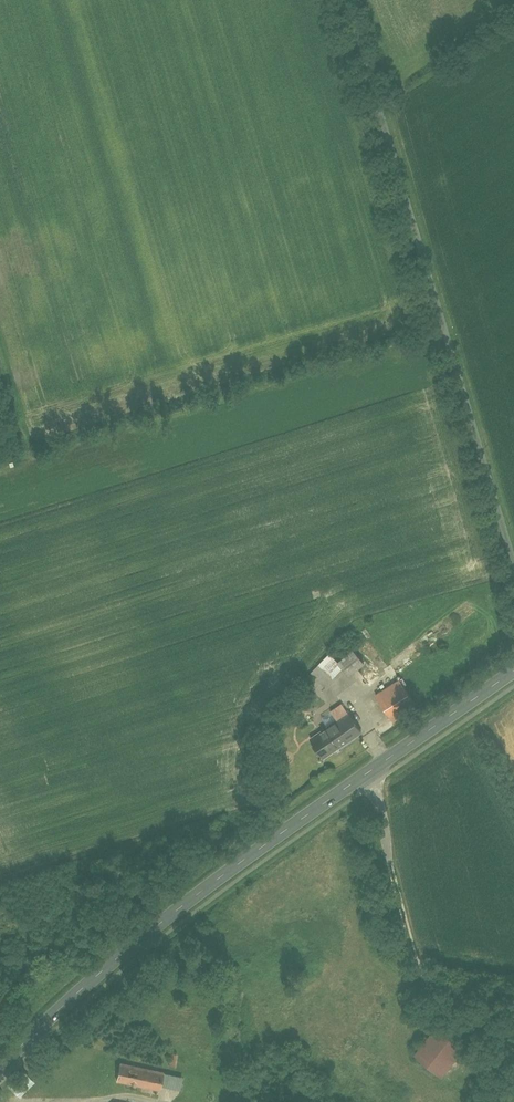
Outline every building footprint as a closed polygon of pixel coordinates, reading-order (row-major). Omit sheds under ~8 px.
[(351,644),(335,657),(326,647),(307,667),(311,670),(308,673),(316,681),(319,678),(321,681),(340,662),(347,671),(362,658),(351,644)] [(396,673),(372,688),(382,705),(406,690),(396,673)] [(309,735),(325,757),(362,731),(341,701),(321,716),(326,724),(309,735)] [(374,993),(370,972),(358,973),(362,995),(374,993)] [(381,1020),(372,1012),(365,1020),(374,1028),(381,1020)] [(433,1032),(412,1060),(441,1082),(462,1055),(433,1032)] [(175,1058),(166,1056),(165,1069),(173,1070),(175,1058)] [(117,1065),(112,1085),(158,1094),(162,1074),(117,1065)]
